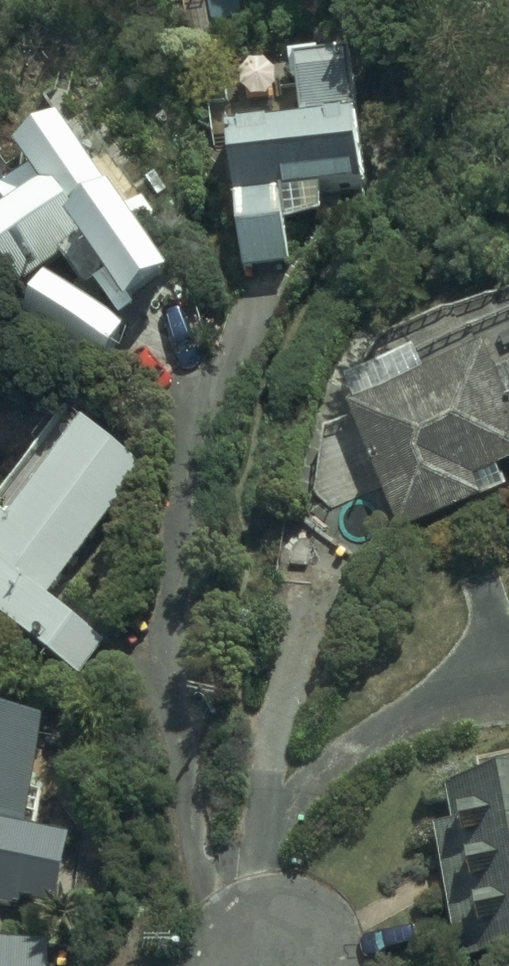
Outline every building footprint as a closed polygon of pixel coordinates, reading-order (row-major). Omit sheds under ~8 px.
[(237,127),(250,249),(288,245),(283,207),(330,202),(328,183),(370,179),(356,51),(301,57),(308,119),(237,127)] [(41,164),(0,191),(0,281),(11,298),(88,245),(132,309),(181,275),(153,235),(177,218),(152,182),(134,194),(77,111),(28,145),(41,164)] [(390,521),(499,479),(492,460),(508,453),(508,317),(342,382),(350,402),(345,404),(390,521)] [(37,364),(109,388),(120,354),(49,330),(37,364)] [(81,676),(105,642),(47,599),(149,472),(75,418),(0,513),(0,618),(81,676)] [(17,906),(19,899),(59,908),(74,838),(29,829),(52,722),(0,711),(0,902),(17,906)] [(437,841),(456,965),(475,965),(486,964),(487,965),(508,965),(508,782),(482,786),(484,798),(451,803),(454,838),(437,841)] [(0,941),(0,965),(53,965),(53,941),(0,941)]
